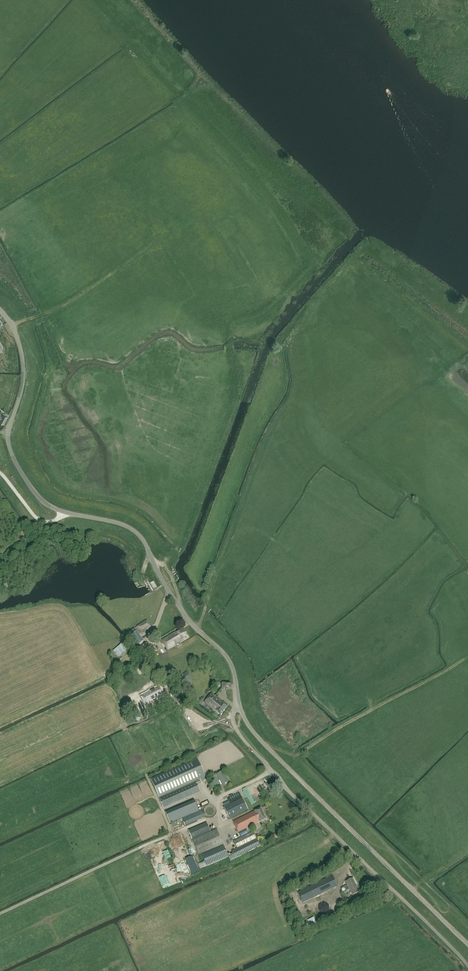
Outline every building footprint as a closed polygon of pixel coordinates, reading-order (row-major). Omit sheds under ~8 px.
[(119,627),(125,623),(115,608),(109,611),(119,627)] [(151,626),(147,620),(136,628),(135,628),(139,634),(140,633),(141,634),(151,626)] [(189,637),(184,628),(161,641),(167,650),(189,637)] [(144,642),(137,632),(130,636),(137,646),(144,642)] [(113,651),(118,658),(126,651),(129,649),(123,642),(120,645),(113,651)] [(183,683),(179,687),(183,692),(187,689),(183,683)] [(162,696),(158,688),(154,690),(154,689),(150,692),(142,696),(146,704),(152,701),(155,700),(162,696)] [(215,711),(221,715),(227,707),(222,703),(211,694),(205,702),(215,711)] [(196,759),(150,780),(163,809),(200,792),(196,784),(206,780),(196,759)] [(222,785),(229,782),(223,771),(217,775),(222,785)] [(242,800),(224,809),(229,819),(248,810),(242,800)] [(205,815),(207,817),(209,818),(212,818),(214,817),(216,815),(217,813),(217,811),(216,808),(214,807),(212,806),(210,805),(208,806),(205,808),(204,810),(204,813),(205,815)] [(186,816),(193,813),(191,808),(184,811),(186,816)] [(233,822),(238,833),(246,829),(266,819),(261,808),(233,822)] [(201,810),(183,818),(186,826),(205,818),(201,810)] [(206,823),(189,831),(188,831),(192,839),(210,831),(206,823)] [(192,840),(199,854),(223,844),(217,829),(192,840)] [(232,851),(235,859),(261,846),(253,832),(233,841),(237,849),(232,851)] [(228,857),(224,846),(201,855),(206,867),(228,857)] [(188,857),(194,872),(200,869),(194,855),(188,857)] [(332,875),(301,891),(298,892),(303,903),(315,897),(317,901),(327,896),(325,892),(337,886),(332,875)] [(352,895),(359,892),(353,879),(346,882),(348,886),(345,887),(347,891),(349,889),(352,895)] [(324,903),(319,905),(319,911),(324,914),(329,911),(329,905),(324,903)] [(310,928),(316,925),(314,919),(308,921),(310,928)]
